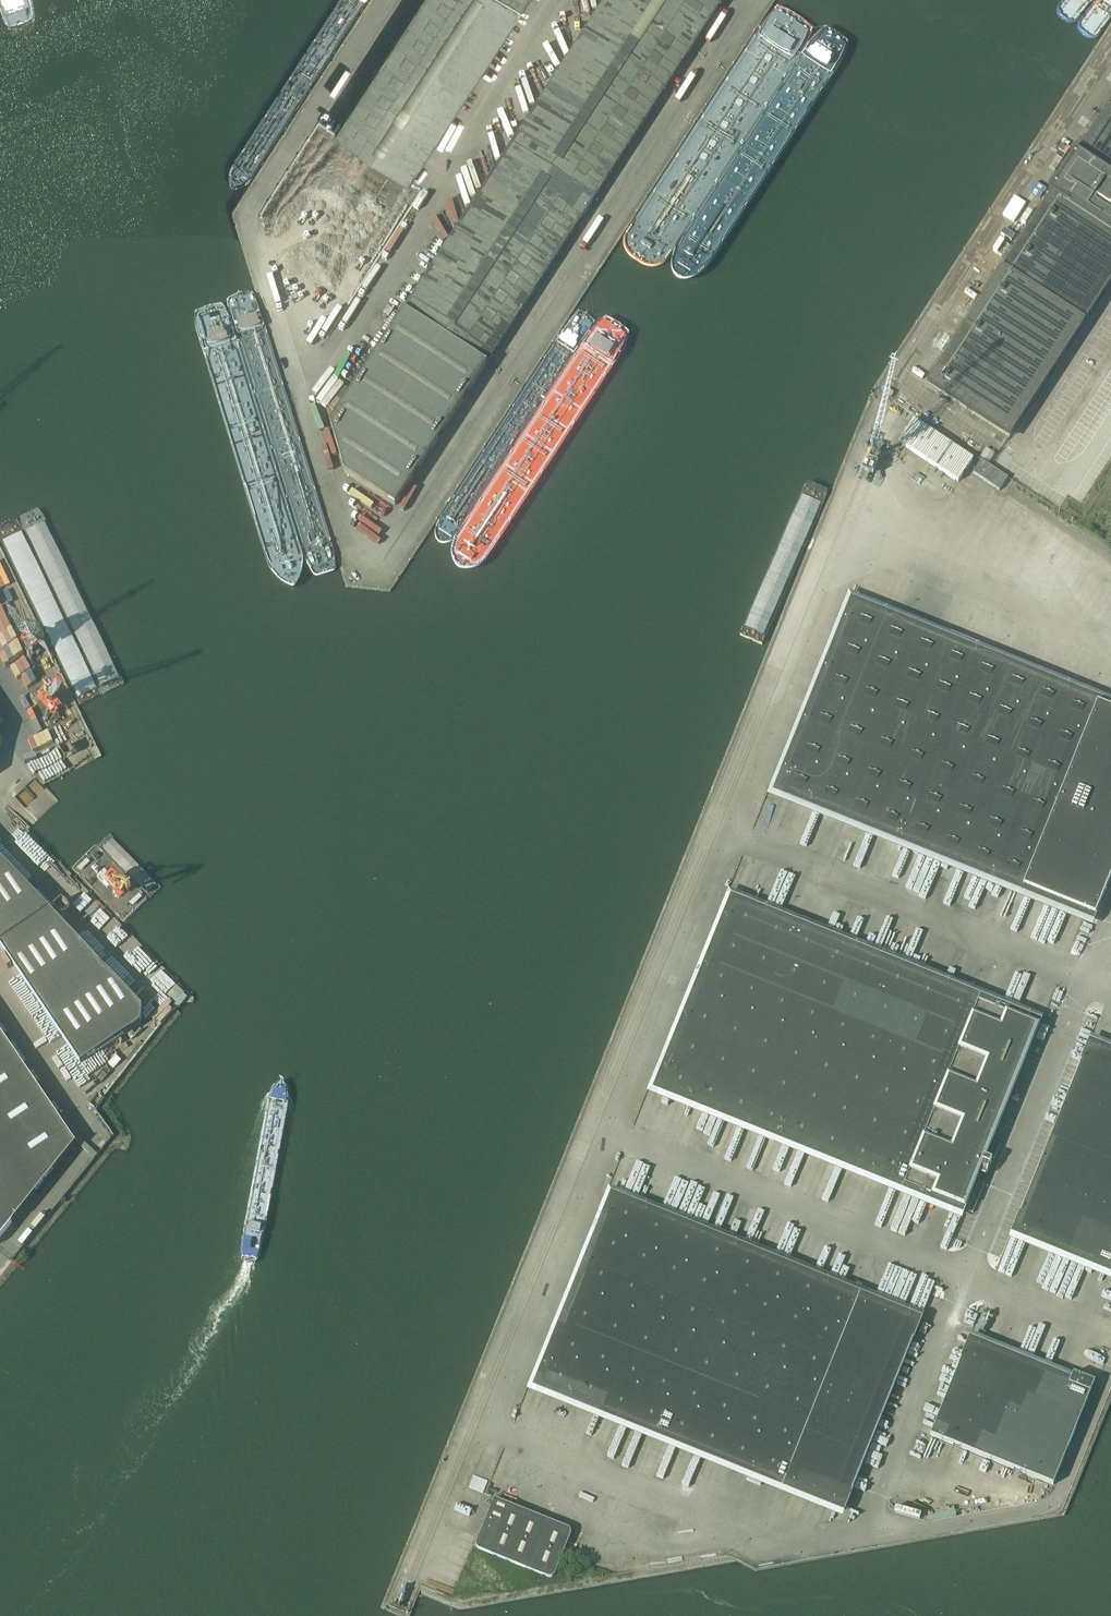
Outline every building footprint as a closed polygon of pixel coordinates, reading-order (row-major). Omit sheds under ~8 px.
[(410,182),(419,168),(528,0),(423,0),(336,134),(410,182)] [(403,311),(486,364),(719,7),(708,0),(605,0),(403,311)] [(1110,281),(1110,102),(927,384),(1009,437),(1110,281)] [(394,505),(486,364),(403,311),(330,423),(344,473),(394,505)] [(972,459),(913,420),(898,442),(957,482),(972,459)] [(990,466),(981,460),(973,473),(999,490),(1007,478),(990,466)] [(1095,916),(1110,876),(1110,710),(854,606),(780,789),(1095,916)] [(19,700),(28,733),(43,735),(56,731),(55,727),(48,729),(46,722),(48,712),(41,714),(43,722),(43,723),(35,722),(36,716),(33,706),(26,708),(25,708),(23,701),(24,696),(19,698),(19,700)] [(0,859),(0,946),(80,1065),(140,1024),(142,1008),(0,859)] [(734,903),(660,1087),(964,1209),(978,1174),(985,1177),(991,1161),(984,1158),(1038,1026),(734,903)] [(75,1144),(6,1041),(0,1032),(0,1237),(75,1144)] [(1013,1229),(1110,1269),(1110,1055),(1087,1046),(1013,1229)] [(614,1200),(540,1384),(845,1507),(919,1323),(614,1200)] [(930,1435),(1052,1485),(1094,1382),(1073,1373),(1068,1384),(967,1343),(930,1435)] [(567,1528),(494,1498),(476,1543),(475,1544),(476,1545),(476,1546),(476,1547),(477,1548),(478,1549),(479,1549),(547,1577),(548,1577),(549,1577),(550,1577),(551,1577),(552,1577),(553,1576),(554,1575),(554,1574),(570,1535),(570,1534),(571,1533),(570,1532),(570,1531),(570,1530),(569,1529),(568,1528),(567,1528)]
